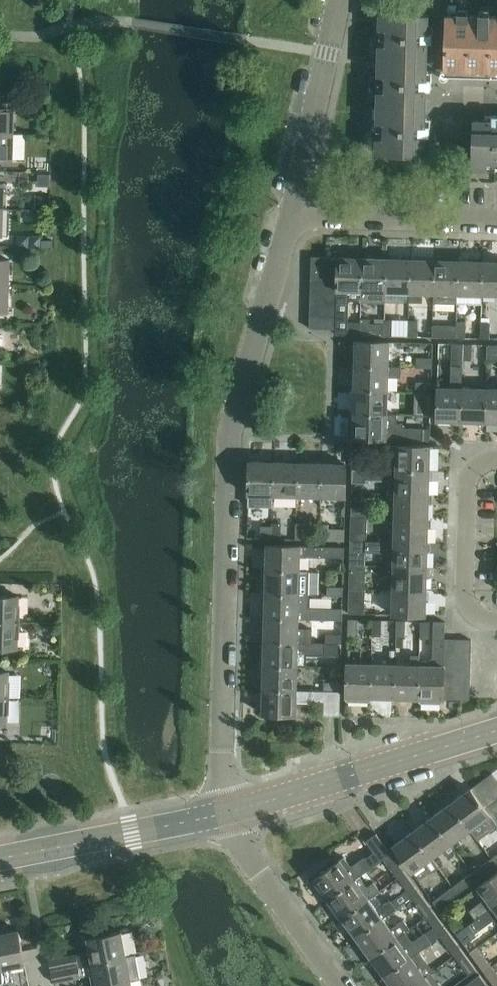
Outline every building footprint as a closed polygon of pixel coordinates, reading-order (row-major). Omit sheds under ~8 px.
[(380,37),(379,61),(427,62),(428,38),(428,15),(381,14),(380,37)] [(446,69),(496,70),(496,17),(448,16),(446,69)] [(379,84),(378,107),(426,109),(426,85),(427,62),(379,61),(379,84)] [(15,134),(15,108),(0,107),(0,133),(15,134)] [(378,131),(377,154),(392,155),(424,156),(425,132),(426,109),(378,107),(378,131)] [(471,169),(495,170),(496,170),(496,122),(474,122),(473,122),(472,153),(471,169)] [(38,124),(38,135),(50,135),(50,124),(38,124)] [(14,160),(15,134),(0,133),(0,159),(14,160)] [(38,161),(38,172),(52,173),(52,162),(38,161)] [(36,195),(36,208),(50,209),(51,196),(36,195)] [(313,257),(313,269),(339,270),(339,258),(327,258),(313,257)] [(436,295),(435,303),(458,304),(459,304),(459,296),(460,262),(448,261),(448,259),(447,257),(438,257),(437,258),(437,261),(436,295)] [(337,330),(337,335),(346,335),(348,302),(350,300),(362,300),(363,293),(364,259),(339,258),(339,270),(339,282),(338,292),(338,294),(338,306),(338,318),(337,330)] [(10,285),(11,259),(0,259),(0,285),(10,285)] [(362,300),(362,302),(386,302),(387,293),(388,259),(364,259),(363,293),(362,300)] [(388,259),(387,293),(410,294),(412,294),(413,260),(388,259)] [(410,294),(410,301),(423,302),(424,294),(435,295),(436,295),(437,261),(413,260),(412,294),(410,294)] [(459,296),(459,304),(483,304),(483,296),(485,262),(460,262),(459,296)] [(483,296),(496,297),(496,263),(485,262),(483,296)] [(313,269),(312,281),(339,282),(339,270),(313,269)] [(312,281),(312,293),(338,294),(338,292),(339,282),(312,281)] [(9,311),(10,285),(0,285),(0,311),(9,311)] [(312,293),(311,305),(338,306),(338,294),(312,293)] [(311,305),(311,317),(338,318),(338,306),(311,305)] [(311,317),(311,329),(337,330),(338,318),(311,317)] [(361,319),(361,335),(370,335),(371,319),(361,319)] [(386,323),(385,336),(394,336),(395,320),(386,320),(386,323)] [(410,320),(409,337),(419,337),(419,320),(410,320)] [(457,327),(457,338),(467,338),(468,322),(458,321),(457,327)] [(481,322),(481,339),(491,339),(491,322),(481,322)] [(375,335),(385,336),(386,323),(375,323),(375,335)] [(434,326),(433,337),(442,337),(457,338),(457,327),(434,326)] [(357,341),(357,365),(390,366),(390,341),(361,341),(357,340),(357,341)] [(439,416),(439,422),(464,423),(465,390),(464,390),(464,360),(465,344),(464,344),(452,343),(451,389),(440,389),(439,416)] [(465,344),(464,360),(473,360),(473,344),(465,344)] [(488,360),(496,361),(496,345),(488,345),(488,360)] [(417,358),(417,368),(433,368),(434,359),(417,358)] [(357,365),(356,389),(389,390),(389,376),(401,377),(402,366),(390,366),(357,365)] [(417,382),(416,391),(433,391),(433,382),(417,382)] [(356,389),(356,413),(388,414),(389,390),(356,389)] [(465,390),(464,423),(488,423),(488,390),(465,390)] [(488,423),(496,424),(496,391),(488,390),(488,423)] [(416,412),(416,415),(432,415),(432,414),(433,393),(416,393),(416,406),(416,412)] [(350,424),(350,438),(355,438),(388,439),(416,440),(424,440),(424,428),(404,428),(404,423),(397,423),(398,415),(388,414),(356,413),(355,424),(350,424)] [(353,469),(353,470),(431,472),(432,448),(399,447),(399,445),(390,445),(390,450),(386,455),(378,461),(369,461),(353,460),(353,469)] [(250,461),(249,504),(274,505),(274,495),(275,462),(250,461)] [(275,462),(274,495),(298,496),(299,462),(275,462)] [(299,462),(298,496),(322,497),(323,463),(299,462)] [(323,463),(322,497),(346,497),(347,484),(347,464),(323,463)] [(353,470),(353,481),(366,482),(366,478),(390,479),(390,493),(398,494),(398,495),(431,496),(431,472),(353,470)] [(398,495),(397,519),(430,520),(431,496),(398,495)] [(368,508),(352,507),(352,517),(352,518),(368,518),(368,508)] [(352,518),(351,542),(368,542),(368,539),(368,518),(352,518)] [(397,540),(397,543),(430,544),(430,520),(397,519),(397,540)] [(273,523),(272,540),(282,540),(282,523),(273,523)] [(296,524),(296,540),(306,540),(306,524),(296,524)] [(320,524),(320,540),(330,541),(345,541),(346,529),(334,529),(330,528),(330,524),(320,524)] [(249,525),(248,538),(259,538),(259,525),(249,525)] [(351,542),(351,566),(367,566),(367,552),(388,552),(388,565),(396,565),(396,567),(429,568),(430,544),(397,543),(397,540),(368,539),(368,542),(351,542)] [(269,545),(268,570),(301,571),(301,570),(302,557),(345,557),(345,547),(302,546),(269,545)] [(351,566),(350,589),(366,590),(367,566),(351,566)] [(396,567),(396,591),(428,591),(429,568),(396,567)] [(268,570),(268,594),(300,595),(310,595),(311,570),(301,570),(301,571),(268,570)] [(328,586),(328,596),(344,596),(344,587),(328,586)] [(350,604),(349,614),(366,614),(366,604),(366,590),(350,589),(350,604)] [(396,591),(395,615),(428,616),(428,615),(428,591),(396,591)] [(268,594),(267,618),(300,619),(327,620),(344,620),(344,608),(310,607),(310,595),(300,595),(268,594)] [(19,623),(20,597),(0,596),(0,622),(19,623)] [(267,618),(266,642),(299,642),(299,643),(313,643),(313,629),(300,629),(300,619),(267,618)] [(349,619),(349,635),(358,636),(359,619),(349,619)] [(373,620),(373,636),(382,636),(383,620),(373,620)] [(397,620),(397,637),(406,637),(407,621),(397,620)] [(422,622),(421,638),(430,638),(430,621),(422,622)] [(18,648),(19,623),(0,622),(0,648),(18,648)] [(422,660),(421,699),(421,702),(422,703),(433,704),(435,702),(435,700),(445,700),(445,688),(446,676),(446,664),(446,652),(447,640),(446,640),(446,622),(434,622),(434,657),(428,660),(422,660)] [(327,634),(326,644),(331,644),(339,644),(343,644),(343,635),(327,634)] [(447,640),(446,652),(473,653),(473,641),(447,640)] [(266,642),(266,665),(299,666),(308,666),(308,656),(326,656),(326,644),(313,643),(299,643),(299,642),(266,642)] [(326,644),(326,656),(339,657),(339,644),(331,644),(326,644)] [(446,652),(446,664),(472,665),(473,653),(446,652)] [(398,665),(397,699),(421,699),(422,660),(421,660),(421,655),(412,655),(411,666),(398,665)] [(348,697),(348,699),(350,701),(362,702),(364,700),(364,698),(372,698),(373,665),(349,664),(348,697)] [(446,664),(446,676),(472,677),(472,665),(446,664)] [(266,665),(265,689),(298,690),(299,666),(266,665)] [(373,665),(372,698),(397,699),(398,665),(373,665)] [(9,698),(9,672),(0,672),(0,698),(9,698)] [(446,676),(445,688),(471,689),(472,677),(446,676)] [(326,691),(326,692),(342,692),(342,683),(326,682),(326,691)] [(445,688),(445,700),(469,701),(471,701),(471,699),(471,689),(445,688)] [(265,689),(264,714),(297,715),(298,702),(313,702),(326,702),(325,716),(327,716),(339,716),(341,716),(342,692),(326,692),(326,691),(298,690),(265,689)] [(8,724),(9,698),(0,698),(0,724),(8,724)] [(473,790),(480,799),(496,787),(496,778),(495,775),(490,778),(473,790)] [(480,799),(487,809),(496,802),(496,787),(480,799)] [(453,805),(472,830),(484,822),(491,833),(496,829),(496,822),(494,819),(487,809),(480,799),(473,790),(453,805)] [(487,809),(494,819),(496,817),(496,802),(487,809)] [(453,805),(434,818),(453,844),(472,830),(453,805)] [(434,818),(414,833),(433,858),(444,851),(449,857),(458,850),(453,844),(434,818)] [(312,876),(311,878),(322,894),(326,891),(331,899),(361,877),(361,876),(384,859),(384,860),(392,854),(377,833),(367,841),(375,852),(368,857),(365,857),(355,864),(352,864),(346,856),(330,868),(328,866),(326,866),(312,876)] [(414,833),(395,847),(413,873),(425,864),(432,873),(440,867),(433,858),(414,833)] [(392,854),(384,860),(399,879),(407,873),(392,854)] [(473,872),(478,880),(496,866),(496,864),(492,858),(473,872)] [(473,872),(454,886),(459,894),(478,880),(473,872)] [(407,873),(399,879),(407,891),(413,898),(421,892),(407,873)] [(470,910),(475,918),(477,920),(496,905),(496,875),(479,887),(487,898),(470,910)] [(361,877),(331,899),(345,918),(371,899),(369,898),(380,890),(374,881),(368,885),(361,877)] [(454,886),(434,901),(439,908),(459,894),(454,886)] [(371,899),(345,918),(359,937),(384,919),(413,898),(407,891),(392,901),(391,900),(378,909),(371,899)] [(421,892),(413,898),(427,918),(435,912),(421,892)] [(458,934),(465,944),(476,935),(475,933),(494,919),(496,919),(496,905),(477,920),(475,918),(463,926),(465,929),(458,934)] [(449,906),(441,912),(458,934),(465,929),(463,926),(449,906)] [(435,912),(427,918),(441,937),(449,931),(435,912)] [(384,919),(359,937),(373,957),(406,932),(411,929),(405,920),(392,929),(384,919)] [(0,935),(0,963),(4,985),(17,985),(16,981),(14,981),(12,967),(26,965),(24,952),(20,931),(0,935)] [(449,931),(441,937),(455,957),(463,951),(449,931)] [(77,955),(50,960),(52,971),(127,957),(122,932),(89,938),(92,954),(77,956),(77,955)] [(406,932),(373,957),(387,976),(421,951),(420,950),(431,942),(424,932),(412,940),(406,932)] [(477,945),(470,951),(486,972),(493,967),(477,945)] [(387,976),(394,985),(414,985),(432,973),(433,972),(435,971),(421,951),(387,976)] [(463,951),(455,957),(470,976),(478,970),(463,951)] [(52,971),(54,983),(82,978),(82,977),(92,975),(94,985),(107,985),(131,981),(141,979),(137,955),(127,957),(52,971)] [(486,972),(496,985),(496,972),(493,967),(486,972)] [(414,985),(441,985),(432,973),(414,985)] [(465,985),(481,985),(486,982),(481,974),(465,985)]
